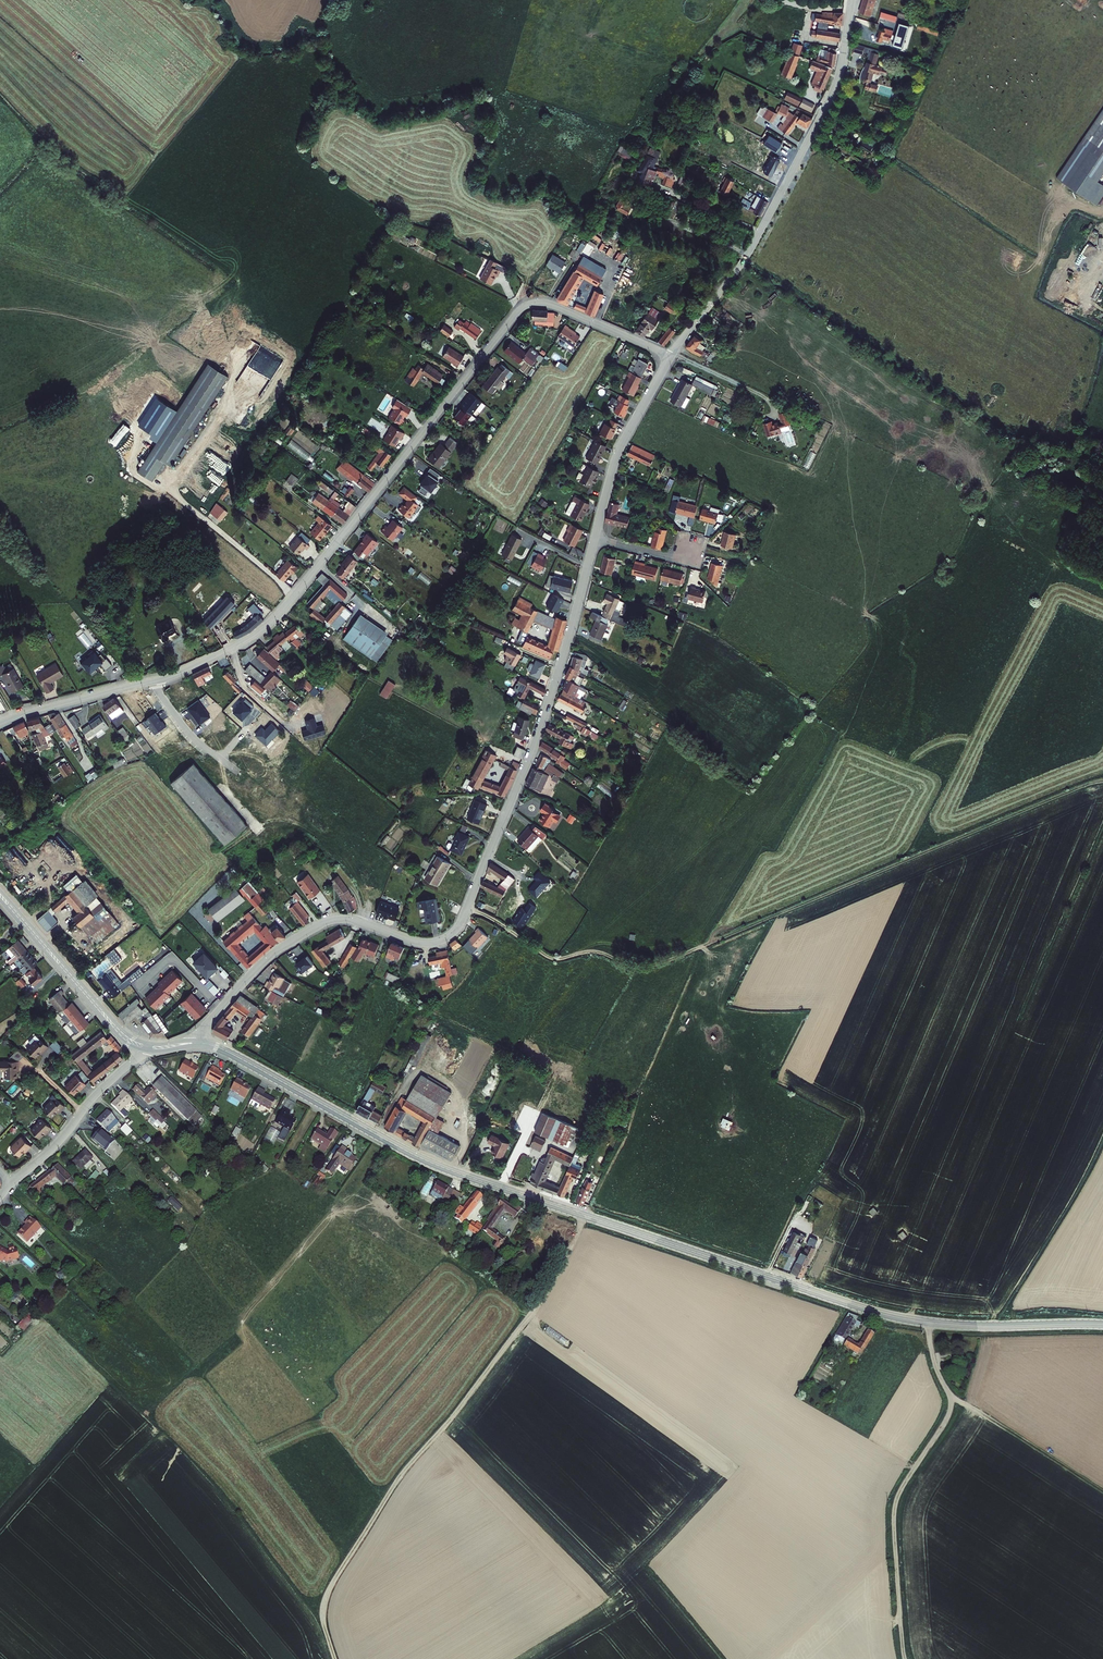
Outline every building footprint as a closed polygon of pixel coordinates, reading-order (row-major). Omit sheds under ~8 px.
[(859,13),(871,16),(876,0),(863,0),(859,13)] [(816,14),(815,21),(840,26),(842,24),(843,13),(822,12),(822,14),(816,14)] [(882,12),(880,18),(896,23),(896,22),(939,37),(939,38),(944,40),(947,34),(938,31),(940,27),(911,17),(899,12),(897,16),(882,12)] [(880,31),(877,41),(882,43),(883,39),(890,41),(894,31),(884,28),(883,31),(880,31)] [(812,30),(811,37),(839,42),(840,33),(817,29),(817,31),(812,30)] [(872,52),(878,54),(879,51),(856,45),(854,52),(863,55),(864,52),(868,54),(867,57),(868,57),(867,62),(868,63),(872,52)] [(824,57),(818,56),(818,55),(816,60),(820,62),(820,61),(828,63),(828,65),(835,67),(837,54),(835,53),(828,51),(825,51),(824,57)] [(861,76),(860,79),(864,80),(872,81),(874,73),(888,76),(890,69),(877,65),(880,55),(878,54),(872,52),(868,63),(867,62),(866,67),(865,67),(863,70),(861,76)] [(790,53),(781,74),(791,79),(797,63),(796,63),(799,56),(790,53)] [(813,61),(809,69),(816,72),(811,85),(814,86),(813,90),(820,93),(822,89),(824,90),(833,69),(814,62),(813,61)] [(867,83),(865,89),(877,93),(879,86),(867,83)] [(788,92),(784,100),(798,106),(802,99),(788,92)] [(783,123),(790,113),(788,111),(789,108),(781,104),(780,107),(778,106),(775,113),(762,105),(756,114),(762,118),(763,117),(772,123),(778,114),(777,113),(784,116),(780,121),(783,123)] [(790,113),(783,123),(782,124),(781,123),(777,128),(787,135),(796,123),(806,128),(808,127),(812,119),(797,110),(794,115),(790,113)] [(1084,138),(1102,151),(1102,110),(1084,138)] [(745,136),(740,146),(745,149),(743,153),(750,157),(757,142),(750,139),(745,136)] [(621,145),(617,151),(619,152),(618,154),(632,162),(633,160),(638,163),(642,157),(621,145)] [(647,154),(657,158),(660,152),(650,148),(647,154)] [(657,158),(647,154),(647,153),(636,171),(641,173),(637,183),(650,188),(656,173),(656,171),(653,170),(654,167),(657,158)] [(761,162),(759,166),(766,170),(761,178),(764,180),(776,186),(783,173),(761,162)] [(656,171),(656,173),(658,174),(657,177),(663,179),(662,184),(663,185),(672,188),(676,175),(674,175),(675,173),(654,167),(653,170),(656,171)] [(739,168),(734,178),(752,187),(757,177),(739,168)] [(681,175),(676,186),(678,187),(677,190),(682,192),(688,178),(681,175)] [(724,183),(719,193),(727,196),(734,182),(724,177),(722,182),(724,183)] [(733,193),(730,198),(737,202),(740,197),(733,193)] [(743,198),(739,205),(753,213),(760,217),(768,202),(761,198),(757,196),(753,204),(751,206),(750,205),(751,203),(743,198)] [(621,197),(615,207),(616,209),(627,215),(630,208),(631,208),(633,204),(621,197)] [(669,200),(666,206),(672,209),(675,203),(669,200)] [(1094,276),(1102,258),(1102,252),(1090,246),(1079,270),(1094,276)] [(573,259),(571,261),(576,264),(581,255),(577,252),(576,254),(572,252),(569,257),(573,259)] [(553,256),(547,267),(559,274),(565,264),(553,256)] [(584,258),(579,265),(603,280),(608,273),(584,258)] [(497,263),(491,261),(481,280),(491,286),(496,277),(498,278),(501,272),(494,269),(497,263)] [(579,265),(557,301),(567,307),(585,278),(599,286),(603,280),(579,265)] [(589,310),(587,314),(595,318),(605,296),(597,293),(589,310)] [(669,304),(665,310),(672,315),(676,309),(669,304)] [(533,320),(533,324),(547,325),(545,320),(546,313),(546,311),(531,310),(530,320),(533,320)] [(647,318),(636,332),(645,338),(650,331),(651,332),(656,325),(647,318)] [(459,331),(460,329),(476,339),(481,330),(471,323),(470,325),(466,323),(465,324),(460,321),(457,324),(454,328),(459,331)] [(444,326),(440,332),(449,338),(453,332),(444,326)] [(568,328),(564,326),(556,338),(561,341),(559,344),(559,345),(564,349),(566,348),(568,345),(572,348),(579,337),(567,330),(568,328)] [(671,329),(660,342),(665,347),(676,333),(671,329)] [(686,344),(686,346),(696,352),(701,355),(703,352),(697,347),(703,340),(695,333),(686,344)] [(509,342),(501,352),(517,363),(521,358),(530,365),(534,359),(538,362),(542,358),(528,348),(524,354),(509,342)] [(465,356),(450,347),(444,356),(459,366),(465,356)] [(622,350),(619,356),(625,359),(628,354),(622,350)] [(631,364),(628,369),(640,376),(647,363),(638,358),(634,366),(631,364)] [(559,361),(557,365),(566,370),(568,366),(559,361)] [(209,365),(139,473),(153,482),(166,463),(172,467),(229,378),(209,365)] [(413,368),(405,381),(413,386),(422,373),(441,385),(443,385),(445,382),(444,381),(441,379),(443,376),(437,372),(437,371),(428,365),(425,369),(418,365),(415,370),(413,368)] [(496,368),(487,379),(495,385),(503,375),(507,379),(511,373),(499,365),(497,368),(496,368)] [(629,377),(622,391),(632,397),(636,390),(634,389),(637,385),(640,378),(629,372),(627,376),(629,377)] [(716,385),(696,374),(694,378),(714,388),(716,385)] [(691,382),(681,377),(669,399),(680,405),(685,395),(691,383),(714,395),(717,389),(714,388),(694,378),(691,382)] [(487,379),(482,385),(490,391),(495,385),(487,379)] [(234,408),(244,414),(260,389),(251,383),(234,408)] [(619,401),(613,411),(623,417),(625,412),(624,411),(627,405),(626,404),(628,400),(619,394),(616,399),(619,401)] [(689,397),(685,395),(680,405),(684,407),(689,397)] [(413,408),(398,399),(393,407),(395,409),(390,418),(402,426),(405,421),(403,420),(406,415),(408,417),(413,408)] [(458,411),(456,412),(465,419),(470,413),(473,416),(475,413),(467,407),(468,406),(463,402),(457,410),(458,411)] [(786,413),(786,411),(778,413),(782,423),(782,426),(790,424),(790,423),(795,422),(792,412),(786,413)] [(456,412),(453,416),(462,423),(465,419),(456,412)] [(705,415),(703,420),(718,426),(720,421),(705,415)] [(605,423),(599,432),(609,438),(614,428),(616,423),(610,419),(607,424),(605,423)] [(770,421),(763,423),(767,436),(780,431),(779,427),(778,425),(777,422),(771,424),(770,421)] [(292,425),(287,433),(291,435),(296,427),(292,425)] [(405,434),(393,426),(389,432),(390,432),(385,441),(396,447),(399,443),(398,442),(400,440),(401,441),(405,434)] [(438,444),(434,448),(445,457),(456,443),(448,438),(442,446),(438,444)] [(288,445),(308,459),(312,453),(292,440),(288,445)] [(594,440),(584,457),(595,463),(604,445),(594,440)] [(632,444),(627,453),(650,464),(654,455),(632,444)] [(369,471),(368,473),(370,474),(374,468),(380,472),(391,456),(377,446),(375,450),(380,453),(368,470),(369,471)] [(434,448),(426,459),(437,468),(445,457),(434,448)] [(809,468),(815,453),(810,451),(804,466),(809,468)] [(338,470),(349,478),(350,477),(362,486),(369,491),(375,483),(345,460),(338,470)] [(585,465),(581,462),(575,474),(574,477),(575,478),(576,480),(577,481),(585,465)] [(585,465),(577,481),(587,486),(590,481),(592,482),(594,478),(592,477),(596,470),(585,465)] [(439,475),(430,469),(424,476),(425,477),(419,486),(420,487),(417,491),(423,496),(427,491),(428,493),(437,481),(435,480),(439,475)] [(327,471),(325,474),(332,479),(334,476),(327,471)] [(293,475),(288,481),(292,484),(297,477),(293,475)] [(300,479),(297,477),(292,484),(295,486),(300,479)] [(350,477),(349,478),(361,487),(362,486),(350,477)] [(323,482),(320,486),(331,494),(330,496),(331,496),(332,495),(335,491),(323,482)] [(355,491),(351,487),(347,492),(348,492),(346,495),(349,497),(351,494),(352,495),(355,491)] [(415,497),(403,488),(398,494),(407,501),(406,502),(405,502),(405,503),(404,503),(404,504),(403,506),(401,505),(397,510),(407,518),(413,510),(416,512),(420,507),(412,502),(415,497)] [(336,493),(330,501),(324,510),(334,517),(340,509),(342,506),(336,501),(340,495),(336,493)] [(316,496),(312,501),(324,510),(330,501),(322,495),(319,499),(316,496)] [(239,500),(246,505),(250,501),(243,496),(239,500)] [(575,496),(566,513),(580,521),(590,504),(575,496)] [(605,521),(624,526),(627,516),(615,512),(618,503),(610,500),(605,521)] [(697,504),(678,500),(675,511),(694,515),(697,504)] [(345,512),(340,509),(334,517),(344,525),(357,508),(350,503),(347,507),(348,508),(345,512)] [(212,514),(222,521),(229,511),(221,505),(217,510),(216,509),(212,514)] [(718,510),(702,506),(699,517),(715,521),(718,510)] [(544,510),(539,515),(544,520),(550,513),(544,510)] [(312,534),(321,541),(333,526),(320,516),(317,520),(320,523),(312,534)] [(400,526),(390,519),(385,526),(383,525),(379,531),(390,539),(400,526)] [(572,524),(563,540),(574,546),(583,530),(572,524)] [(651,529),(647,545),(657,547),(662,528),(654,526),(653,530),(651,529)] [(736,533),(725,530),(721,544),(732,547),(736,533)] [(375,542),(365,534),(361,539),(361,541),(362,541),(360,543),(359,543),(356,548),(365,555),(370,549),(371,550),(374,545),(373,544),(375,542)] [(522,540),(512,535),(501,555),(511,560),(522,540)] [(291,548),(300,555),(305,549),(308,551),(311,547),(299,538),(291,548)] [(359,557),(352,552),(349,556),(356,561),(359,557)] [(349,556),(347,554),(339,565),(348,572),(356,561),(349,556)] [(539,554),(532,566),(542,571),(548,560),(544,558),(542,556),(539,554)] [(604,555),(600,570),(611,573),(615,558),(604,555)] [(639,561),(636,574),(654,578),(657,567),(644,564),(645,562),(639,561)] [(279,576),(287,583),(293,575),(295,573),(296,574),(300,570),(290,562),(279,576)] [(721,564),(711,562),(710,569),(708,568),(706,576),(709,577),(709,578),(715,584),(721,564)] [(683,572),(663,567),(660,578),(680,583),(683,572)] [(422,571),(418,576),(428,585),(432,580),(422,571)] [(320,573),(315,579),(322,585),(307,603),(313,608),(320,600),(320,599),(328,589),(342,601),(347,595),(328,579),(320,573)] [(556,577),(551,576),(548,587),(554,589),(556,577)] [(556,577),(554,589),(570,592),(573,581),(556,577)] [(697,585),(692,584),(689,596),(703,600),(706,589),(696,587),(697,585)] [(618,598),(606,593),(603,601),(606,603),(601,615),(607,618),(622,624),(624,619),(617,616),(619,610),(614,608),(618,598)] [(247,595),(238,603),(251,617),(238,628),(239,628),(238,629),(235,630),(235,632),(234,633),(237,639),(252,631),(266,620),(257,611),(260,609),(247,595)] [(564,601),(553,595),(546,607),(556,612),(561,605),(564,601)] [(531,602),(519,596),(512,609),(522,614),(526,606),(529,607),(531,602)] [(217,612),(206,622),(212,628),(236,604),(230,598),(220,608),(217,605),(213,609),(217,612)] [(340,601),(326,619),(331,623),(345,606),(340,601)] [(345,606),(331,623),(339,630),(354,613),(345,606)] [(512,625),(526,632),(528,626),(529,627),(532,621),(554,630),(549,646),(526,636),(522,646),(550,658),(553,648),(558,650),(567,619),(557,616),(557,619),(529,607),(526,606),(522,614),(518,620),(515,618),(512,625)] [(314,609),(310,613),(322,623),(326,619),(314,609)] [(601,615),(591,611),(588,616),(594,619),(593,623),(594,623),(591,630),(590,629),(588,633),(600,638),(601,636),(605,638),(608,632),(603,630),(606,623),(605,623),(607,618),(601,615)] [(359,614),(355,620),(383,639),(385,635),(387,633),(359,614)] [(326,619),(322,623),(327,628),(331,623),(326,619)] [(355,620),(342,639),(377,662),(392,641),(392,640),(385,635),(383,639),(355,620)] [(170,621),(157,629),(164,642),(169,639),(168,636),(176,632),(170,621)] [(294,625),(284,633),(289,637),(292,640),(298,646),(300,643),(295,638),(298,635),(299,637),(303,634),(299,629),(298,630),(294,625)] [(275,639),(272,642),(277,647),(280,645),(289,637),(284,633),(283,631),(278,636),(276,635),(273,638),(275,639)] [(500,643),(502,639),(491,634),(489,638),(500,643)] [(295,649),(298,646),(292,640),(289,643),(295,649)] [(272,642),(266,647),(274,655),(282,647),(280,645),(277,647),(272,642)] [(264,648),(257,655),(262,660),(268,653),(269,652),(264,648)] [(522,655),(511,648),(507,654),(505,660),(507,661),(504,666),(512,670),(522,655)] [(587,653),(575,650),(571,664),(572,664),(586,672),(586,673),(588,674),(589,669),(584,667),(588,654),(587,653)] [(81,664),(86,671),(88,669),(93,676),(98,672),(95,669),(101,664),(106,671),(113,665),(111,661),(109,662),(107,659),(106,660),(101,655),(98,657),(93,651),(89,655),(90,657),(81,664)] [(272,656),(268,653),(262,660),(273,670),(275,671),(277,669),(275,668),(280,663),(275,659),(273,661),(270,658),(272,656)] [(545,664),(537,660),(531,674),(540,678),(545,664)] [(250,663),(245,668),(250,672),(255,667),(250,663)] [(12,664),(5,668),(8,673),(15,669),(12,664)] [(57,664),(38,675),(48,694),(55,690),(51,684),(64,676),(57,664)] [(586,672),(572,664),(566,675),(568,676),(575,680),(575,681),(580,683),(586,673),(586,672)] [(0,668),(0,675),(1,676),(4,674),(13,692),(24,687),(15,669),(8,673),(5,668),(4,666),(0,668)] [(210,666),(194,674),(200,686),(207,683),(205,678),(214,674),(210,666)] [(266,677),(255,667),(250,672),(261,682),(262,681),(272,690),(281,679),(272,671),(266,677)] [(227,671),(223,675),(233,686),(239,693),(242,689),(240,687),(235,682),(234,681),(236,679),(227,671)] [(568,676),(565,684),(573,687),(575,681),(575,680),(568,676)] [(522,678),(518,684),(522,686),(518,694),(525,698),(530,687),(544,695),(545,689),(534,683),(534,685),(522,678)] [(394,683),(387,679),(379,692),(385,696),(394,683)] [(256,680),(251,684),(261,693),(263,690),(265,692),(267,690),(256,680)] [(310,690),(311,689),(316,692),(319,688),(307,680),(303,685),(310,690)] [(580,683),(575,681),(573,687),(565,684),(564,687),(566,688),(581,697),(585,690),(586,690),(587,688),(580,683)] [(581,697),(566,688),(564,692),(563,692),(560,698),(584,711),(587,705),(584,703),(586,699),(581,697)] [(114,697),(103,706),(112,719),(124,710),(114,697)] [(238,716),(242,720),(252,710),(251,709),(253,706),(245,698),(233,711),(234,712),(233,712),(237,716),(238,716)] [(620,708),(623,709),(628,700),(624,698),(620,708)] [(137,704),(145,714),(152,708),(145,699),(137,704)] [(287,705),(296,711),(300,705),(291,699),(287,705)] [(540,707),(525,699),(520,708),(532,714),(533,712),(536,714),(540,707)] [(192,713),(200,724),(210,717),(198,700),(187,708),(191,714),(192,713)] [(568,711),(566,714),(585,725),(586,722),(568,711)] [(54,713),(48,714),(57,728),(65,723),(58,713),(55,715),(54,713)] [(73,713),(67,718),(74,729),(80,725),(77,721),(78,720),(73,713)] [(160,718),(156,713),(145,721),(155,735),(166,727),(162,721),(159,718),(160,718)] [(38,716),(27,720),(31,729),(41,726),(43,730),(47,729),(45,726),(38,716)] [(87,724),(80,729),(85,737),(105,725),(99,716),(87,723),(87,724)] [(530,720),(520,717),(514,737),(524,740),(530,720)] [(301,731),(304,740),(326,734),(323,724),(317,726),(315,718),(304,721),(307,729),(301,731)] [(18,723),(25,734),(28,732),(29,729),(23,721),(18,723)] [(551,722),(548,728),(556,733),(559,727),(551,722)] [(18,723),(9,728),(13,734),(18,732),(21,736),(25,734),(18,723)] [(71,733),(65,723),(57,728),(63,738),(71,733)] [(255,734),(266,745),(279,731),(271,723),(265,729),(262,727),(255,734)] [(49,724),(45,726),(47,729),(49,733),(53,731),(49,724)] [(584,725),(581,729),(590,734),(593,729),(584,725)] [(570,733),(559,727),(556,733),(563,736),(562,737),(567,740),(569,736),(570,737),(571,735),(570,734),(570,733)] [(9,728),(3,730),(8,736),(13,734),(9,728)] [(43,730),(33,734),(37,745),(38,745),(39,749),(47,746),(44,736),(50,734),(49,733),(47,729),(43,730)] [(124,729),(120,732),(125,739),(129,736),(124,729)] [(593,729),(590,734),(597,738),(600,734),(593,729)] [(73,736),(71,733),(63,738),(65,741),(67,739),(72,747),(76,745),(71,737),(73,736)] [(568,741),(570,737),(569,736),(567,740),(562,737),(559,742),(571,749),(571,748),(572,748),(574,746),(573,745),(574,744),(571,743),(568,741)] [(554,748),(543,741),(541,746),(551,752),(554,748)] [(564,749),(557,744),(554,748),(562,752),(564,749)] [(526,750),(517,746),(513,753),(522,758),(526,750)] [(562,752),(554,748),(551,752),(559,758),(558,761),(569,768),(571,765),(563,760),(565,757),(566,755),(562,752)] [(496,753),(488,749),(467,787),(472,790),(473,786),(477,788),(496,753)] [(542,753),(537,764),(549,769),(550,768),(554,770),(560,774),(563,770),(551,761),(549,761),(551,757),(542,753)] [(520,763),(508,758),(506,763),(518,769),(520,763)] [(501,787),(484,781),(482,787),(505,796),(518,769),(506,763),(502,761),(501,765),(507,768),(508,767),(510,768),(501,787)] [(64,762),(58,766),(65,776),(73,770),(70,766),(68,767),(64,762)] [(194,763),(187,769),(171,782),(223,844),(241,829),(246,825),(194,763)] [(536,766),(532,773),(541,778),(540,781),(544,782),(546,779),(548,780),(551,773),(536,766)] [(90,780),(100,773),(96,767),(86,774),(90,780)] [(532,773),(529,781),(537,787),(544,789),(548,780),(546,779),(544,782),(540,781),(541,778),(532,773)] [(479,799),(478,798),(469,816),(481,821),(472,816),(479,799)] [(489,804),(479,799),(472,816),(481,821),(489,804)] [(555,807),(546,801),(540,810),(544,813),(541,818),(551,824),(555,817),(556,819),(560,812),(555,809),(554,808),(555,807)] [(577,814),(572,811),(568,816),(573,819),(577,814)] [(531,824),(521,839),(530,846),(541,832),(545,835),(548,831),(536,821),(533,825),(531,824)] [(464,822),(461,830),(467,833),(471,825),(464,822)] [(454,847),(454,848),(465,853),(472,835),(467,833),(461,830),(456,842),(452,840),(451,841),(449,844),(450,846),(454,847)] [(48,843),(55,837),(52,834),(45,841),(48,843)] [(452,862),(440,855),(428,876),(439,883),(452,862)] [(493,859),(489,868),(491,870),(492,867),(506,878),(503,881),(508,885),(516,876),(511,872),(510,873),(493,859)] [(550,882),(539,871),(533,878),(536,881),(527,890),(536,898),(550,882)] [(322,889),(310,873),(299,881),(311,897),(322,889)] [(338,874),(333,878),(336,881),(333,882),(341,893),(350,888),(338,874)] [(100,894),(86,878),(74,888),(96,914),(83,925),(97,941),(121,921),(98,895),(100,894)] [(486,879),(483,885),(505,894),(507,888),(486,879)] [(251,896),(257,892),(249,881),(243,886),(251,896)] [(237,886),(211,908),(211,909),(218,916),(220,919),(247,897),(237,886)] [(74,888),(39,918),(49,930),(60,921),(54,914),(58,910),(57,910),(70,898),(81,911),(75,916),(83,925),(96,914),(74,888)] [(353,894),(350,888),(341,893),(344,899),(353,894)] [(259,891),(251,898),(257,905),(265,898),(259,891)] [(298,891),(294,894),(295,895),(299,900),(303,897),(298,891)] [(354,893),(353,894),(344,899),(351,910),(359,906),(359,901),(358,898),(354,893)] [(295,895),(286,903),(289,907),(291,906),(299,900),(295,895)] [(273,906),(265,898),(257,905),(264,913),(273,906)] [(402,906),(383,899),(378,911),(397,918),(402,906)] [(436,899),(418,901),(419,907),(424,907),(426,922),(438,920),(436,908),(437,908),(436,899)] [(299,900),(291,906),(305,924),(310,919),(308,917),(311,915),(299,900)] [(536,908),(529,903),(524,910),(520,907),(511,922),(522,929),(536,908)] [(211,909),(207,912),(213,920),(218,916),(211,909)] [(264,924),(252,912),(243,920),(245,922),(242,925),(242,926),(237,931),(236,930),(232,934),(233,935),(225,941),(245,962),(251,956),(240,943),(239,941),(251,930),(253,932),(256,929),(267,941),(272,946),(281,938),(271,927),(267,922),(264,924)] [(478,929),(471,937),(479,945),(490,933),(480,924),(477,928),(478,929)] [(271,927),(281,938),(287,934),(278,925),(274,928),(272,926),(271,927)] [(342,926),(329,935),(331,938),(315,948),(326,965),(333,960),(326,949),(348,935),(342,926)] [(228,930),(221,936),(225,941),(233,935),(232,934),(228,930)] [(381,942),(365,936),(360,951),(365,953),(366,950),(377,954),(381,942)] [(464,941),(459,937),(454,941),(459,946),(464,941)] [(17,959),(20,956),(29,949),(20,938),(8,948),(14,956),(10,959),(13,962),(17,959)] [(403,944),(395,940),(390,952),(402,957),(405,950),(401,948),(403,944)] [(267,941),(251,956),(245,962),(249,966),(254,961),(255,962),(270,948),(272,946),(267,941)] [(353,942),(346,956),(350,957),(351,956),(354,958),(356,955),(353,954),(355,951),(356,952),(360,945),(353,942)] [(290,959),(302,956),(300,948),(288,951),(290,959)] [(450,948),(439,950),(440,953),(431,955),(433,962),(444,959),(445,964),(448,963),(450,973),(440,976),(442,983),(445,982),(445,985),(454,982),(452,972),(456,971),(450,948)] [(39,962),(29,949),(20,956),(27,964),(31,969),(35,965),(39,962)] [(219,967),(206,952),(196,961),(209,976),(219,967)] [(315,961),(309,952),(298,961),(304,969),(315,961)] [(117,964),(109,953),(92,967),(100,977),(108,971),(117,964)] [(20,956),(17,959),(23,967),(27,964),(20,956)] [(346,956),(342,963),(348,966),(352,959),(350,957),(346,956)] [(44,976),(35,965),(31,969),(19,979),(25,985),(32,979),(36,983),(44,976)] [(225,969),(221,972),(225,977),(229,974),(225,969)] [(269,979),(268,982),(277,987),(279,984),(282,986),(288,975),(276,969),(271,980),(269,979)] [(159,984),(168,994),(182,981),(172,970),(157,983),(159,984)] [(392,970),(389,976),(400,981),(403,975),(392,970)] [(120,985),(108,971),(100,977),(110,989),(111,988),(113,991),(120,985)] [(19,979),(17,981),(22,987),(25,985),(19,979)] [(210,988),(216,994),(221,989),(215,983),(210,988)] [(145,997),(156,1008),(170,996),(168,994),(159,984),(145,997)] [(124,990),(120,985),(113,991),(113,992),(117,997),(124,990)] [(64,987),(53,997),(63,1009),(72,1001),(65,993),(67,991),(64,987)] [(273,988),(268,996),(281,1003),(285,995),(273,988)] [(188,1010),(196,1018),(206,1009),(191,993),(179,1004),(187,1012),(188,1010)] [(244,993),(239,999),(255,1009),(251,1015),(255,1017),(245,1030),(252,1035),(262,1022),(264,1023),(271,1014),(262,1008),(263,1006),(244,993)] [(138,999),(122,1012),(129,1021),(138,1014),(145,1008),(138,999)] [(221,1021),(215,1031),(231,1039),(237,1029),(226,1024),(231,1018),(232,1019),(240,1009),(250,1016),(251,1015),(255,1009),(239,999),(221,1021)] [(76,1004),(73,1001),(72,1001),(63,1009),(60,1012),(63,1016),(76,1004)] [(82,1011),(76,1004),(63,1016),(69,1022),(82,1011)] [(145,1008),(138,1014),(142,1018),(151,1011),(148,1006),(145,1008)] [(85,1015),(82,1011),(69,1022),(72,1026),(85,1015)] [(151,1011),(142,1018),(154,1035),(156,1035),(159,1036),(166,1031),(151,1011)] [(91,1021),(85,1015),(72,1026),(78,1033),(91,1021)] [(108,1036),(103,1031),(90,1042),(84,1047),(74,1054),(95,1080),(124,1056),(120,1050),(94,1072),(82,1057),(108,1036)] [(113,1035),(109,1038),(119,1050),(123,1047),(113,1035)] [(80,1042),(84,1047),(90,1042),(86,1037),(80,1042)] [(38,1039),(29,1048),(37,1057),(43,1051),(45,1052),(50,1046),(43,1039),(40,1041),(38,1039)] [(412,1062),(419,1065),(428,1044),(421,1041),(412,1062)] [(20,1049),(10,1060),(21,1060),(26,1055),(20,1049)] [(198,1066),(184,1059),(179,1070),(193,1077),(198,1066)] [(6,1077),(18,1077),(19,1069),(21,1069),(21,1060),(10,1060),(1,1060),(0,1061),(0,1063),(0,1068),(1,1069),(7,1069),(6,1077)] [(212,1066),(207,1064),(201,1074),(203,1076),(206,1077),(212,1066)] [(219,1069),(212,1065),(212,1066),(206,1077),(205,1078),(220,1086),(226,1075),(221,1072),(221,1071),(218,1070),(219,1069)] [(162,1074),(154,1082),(195,1123),(203,1114),(162,1074)] [(422,1074),(407,1099),(436,1116),(437,1117),(452,1092),(422,1074)] [(79,1075),(68,1086),(77,1095),(82,1089),(84,1090),(89,1085),(79,1075)] [(248,1084),(237,1078),(230,1090),(239,1095),(245,1098),(251,1088),(247,1085),(248,1084)] [(375,1079),(371,1086),(375,1089),(383,1093),(388,1085),(375,1079)] [(138,1082),(133,1086),(148,1101),(156,1093),(149,1085),(145,1089),(138,1082)] [(121,1091),(112,1100),(120,1109),(133,1096),(124,1086),(120,1090),(121,1091)] [(369,1101),(375,1089),(371,1086),(364,1098),(369,1101)] [(270,1110),(275,1099),(264,1093),(265,1091),(258,1087),(251,1100),(260,1105),(270,1110)] [(407,1099),(402,1096),(397,1105),(402,1108),(407,1099)] [(53,1098),(44,1107),(53,1116),(59,1110),(60,1111),(66,1105),(58,1098),(55,1100),(53,1098)] [(364,1098),(356,1111),(379,1123),(383,1115),(374,1110),(377,1105),(369,1101),(364,1098)] [(396,1132),(396,1133),(420,1146),(422,1143),(430,1128),(429,1128),(436,1116),(407,1099),(402,1108),(408,1111),(424,1121),(415,1136),(411,1134),(399,1127),(396,1132)] [(260,1105),(251,1100),(249,1104),(257,1109),(260,1105)] [(108,1105),(95,1118),(103,1126),(116,1113),(108,1105)] [(396,1105),(384,1126),(396,1132),(399,1127),(408,1111),(402,1108),(397,1105),(396,1105)] [(219,1108),(215,1106),(211,1113),(215,1115),(219,1108)] [(161,1114),(154,1107),(149,1112),(156,1119),(160,1115),(161,1114)] [(291,1112),(283,1108),(275,1123),(283,1127),(280,1133),(277,1138),(284,1142),(296,1120),(292,1118),(288,1116),(289,1115),(291,1112)] [(578,1126),(543,1112),(535,1131),(570,1146),(578,1126)] [(168,1122),(160,1115),(156,1119),(163,1127),(168,1122)] [(445,1121),(437,1117),(436,1116),(429,1128),(430,1128),(438,1133),(445,1121)] [(733,1122),(724,1117),(720,1125),(730,1129),(733,1122)] [(127,1118),(121,1124),(128,1130),(133,1125),(127,1118)] [(54,1129),(44,1119),(33,1130),(42,1138),(47,1133),(49,1134),(54,1129)] [(98,1126),(91,1135),(104,1145),(111,1137),(98,1126)] [(237,1137),(240,1130),(236,1127),(232,1134),(237,1137)] [(318,1128),(311,1139),(320,1145),(318,1149),(325,1153),(333,1139),(334,1140),(338,1133),(331,1128),(327,1134),(318,1128)] [(438,1133),(430,1128),(422,1143),(452,1160),(460,1145),(438,1133)] [(510,1143),(492,1134),(488,1142),(494,1145),(491,1152),(503,1158),(510,1143)] [(536,1135),(531,1146),(541,1151),(547,1140),(536,1135)] [(23,1137),(12,1148),(21,1156),(27,1150),(28,1152),(33,1147),(33,1146),(23,1137)] [(42,1150),(36,1143),(33,1146),(33,1147),(39,1152),(42,1150)] [(342,1146),(324,1170),(332,1175),(339,1165),(348,1170),(356,1158),(346,1151),(347,1149),(342,1146)] [(547,1191),(557,1194),(558,1194),(561,1186),(547,1180),(556,1159),(570,1166),(571,1165),(572,1161),(574,1157),(552,1146),(546,1157),(545,1157),(542,1158),(541,1160),(540,1160),(535,1172),(532,1171),(530,1176),(533,1177),(530,1182),(545,1188),(545,1189),(547,1190),(547,1191)] [(84,1148),(72,1159),(79,1167),(91,1156),(84,1148)] [(582,1150),(578,1148),(574,1157),(572,1161),(576,1163),(582,1150)] [(75,1175),(62,1161),(50,1171),(50,1170),(32,1186),(37,1191),(38,1189),(39,1190),(43,1186),(58,1172),(70,1186),(77,1179),(74,1176),(75,1175)] [(583,1166),(576,1163),(572,1161),(571,1165),(581,1170),(583,1166)] [(98,1165),(89,1174),(92,1177),(101,1169),(98,1165)] [(581,1170),(571,1165),(570,1166),(567,1174),(561,1186),(558,1194),(565,1197),(574,1177),(577,1179),(581,1170)] [(323,1179),(318,1175),(313,1184),(318,1187),(323,1179)] [(585,1178),(575,1200),(584,1204),(591,1189),(590,1189),(593,1182),(585,1178)] [(461,1194),(437,1181),(431,1191),(443,1197),(440,1201),(439,1203),(445,1206),(448,1200),(454,1203),(461,1194)] [(459,1205),(454,1212),(457,1214),(455,1218),(462,1224),(483,1196),(476,1190),(462,1207),(459,1205)] [(443,1197),(431,1191),(430,1194),(430,1195),(429,1195),(440,1201),(443,1197)] [(179,1212),(183,1207),(174,1198),(172,1198),(171,1198),(169,1199),(169,1201),(170,1203),(179,1212)] [(495,1206),(486,1220),(488,1221),(482,1230),(487,1233),(486,1234),(497,1241),(502,1245),(504,1246),(507,1241),(497,1233),(498,1232),(493,1229),(505,1212),(514,1218),(522,1208),(516,1204),(514,1208),(501,1198),(497,1203),(499,1207),(498,1207),(495,1206)] [(874,1216),(878,1212),(874,1207),(870,1211),(874,1216)] [(30,1222),(21,1231),(30,1239),(44,1224),(33,1214),(28,1220),(30,1222)] [(483,1225),(477,1221),(476,1224),(472,1221),(466,1229),(476,1236),(483,1225)] [(802,1235),(794,1231),(784,1250),(785,1250),(792,1253),(792,1254),(798,1241),(802,1235)] [(907,1235),(903,1231),(898,1235),(903,1239),(907,1235)] [(809,1245),(814,1247),(818,1239),(811,1236),(807,1244),(809,1245)] [(0,1246),(0,1257),(4,1259),(5,1256),(9,1258),(11,1256),(13,1257),(21,1253),(16,1244),(14,1245),(12,1241),(9,1243),(11,1247),(8,1249),(1,1245),(0,1246)] [(502,1245),(497,1241),(493,1246),(498,1250),(502,1245)] [(792,1253),(791,1254),(795,1256),(802,1243),(798,1241),(792,1253)] [(802,1251),(791,1272),(802,1277),(816,1248),(814,1247),(809,1245),(808,1249),(806,1248),(804,1252),(802,1251)] [(848,1313),(846,1318),(856,1323),(854,1326),(858,1328),(860,1323),(856,1321),(858,1317),(848,1313)] [(846,1318),(846,1317),(835,1335),(836,1335),(844,1340),(842,1343),(844,1344),(843,1345),(854,1352),(857,1354),(858,1354),(859,1353),(862,1348),(864,1350),(865,1350),(874,1334),(868,1330),(859,1344),(857,1343),(857,1344),(853,1342),(853,1341),(848,1338),(847,1340),(846,1340),(854,1326),(856,1323),(846,1318)] [(17,1326),(23,1331),(31,1323),(25,1318),(17,1326)] [(568,1341),(549,1326),(546,1331),(565,1345),(568,1341)] [(844,1340),(836,1335),(833,1338),(834,1341),(836,1342),(839,1342),(839,1341),(842,1343),(844,1340)]
